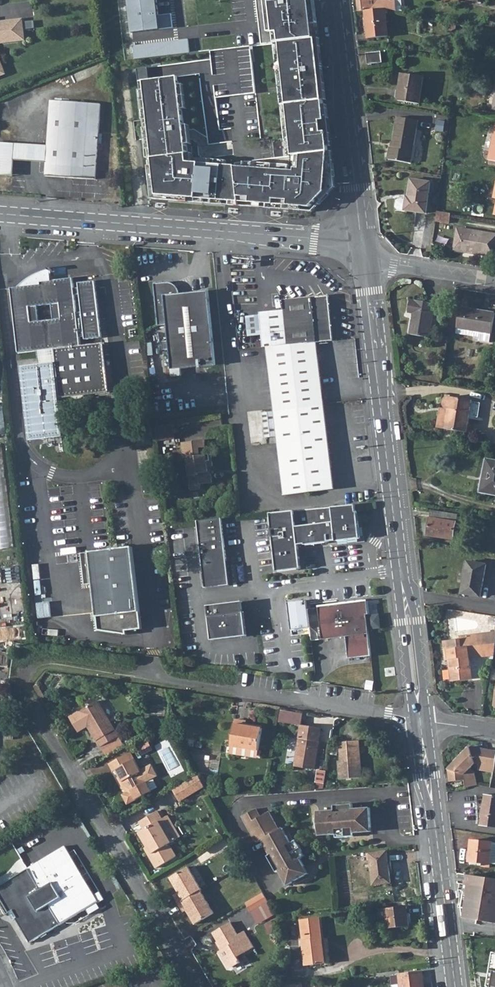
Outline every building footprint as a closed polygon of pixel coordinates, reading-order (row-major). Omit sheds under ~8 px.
[(133,33),(174,28),(173,14),(159,16),(158,0),(129,0),(133,33)] [(262,45),(276,44),(281,43),(315,39),(314,25),(312,12),(317,11),(316,0),(257,0),(262,45)] [(381,10),(386,9),(391,11),(392,11),(391,0),(381,0),(380,0),(359,0),(360,12),(366,11),(381,10)] [(392,11),(398,12),(400,0),(391,0),(392,11)] [(370,39),(390,37),(386,9),(381,10),(366,11),(370,39)] [(25,40),(23,21),(0,23),(0,43),(25,40)] [(281,43),(288,105),(324,101),(320,67),(323,67),(322,57),(319,57),(317,39),(315,39),(281,43)] [(134,46),(136,59),(190,53),(189,40),(134,46)] [(370,64),(383,63),(381,53),(368,54),(370,64)] [(155,65),(157,78),(216,73),(215,60),(155,65)] [(178,76),(149,80),(148,67),(137,68),(143,123),(148,122),(157,197),(239,204),(235,166),(225,165),(188,162),(187,154),(186,145),(184,126),(182,109),(179,85),(178,76)] [(420,105),(424,78),(403,74),(399,102),(420,105)] [(48,145),(46,162),(45,175),(95,180),(96,168),(83,167),(90,105),(53,101),(48,145)] [(324,101),(288,105),(289,118),(292,142),(294,156),(235,163),(235,166),(239,204),(314,212),(337,188),(329,119),(326,119),(324,105),(324,101)] [(90,105),(83,167),(96,168),(102,106),(90,105)] [(413,163),(419,122),(398,118),(394,148),(391,148),(389,160),(413,163)] [(14,170),(15,159),(46,162),(48,145),(0,140),(0,168),(14,170)] [(234,144),(214,144),(215,155),(234,154),(234,144)] [(427,213),(432,182),(413,178),(409,199),(407,199),(405,209),(427,213)] [(407,199),(400,198),(399,200),(398,206),(399,208),(405,209),(407,199)] [(438,222),(452,224),(453,214),(439,211),(438,222)] [(460,228),(456,249),(494,256),(494,235),(460,228)] [(28,286),(12,287),(19,353),(54,349),(56,363),(21,367),(29,441),(63,437),(59,399),(98,395),(92,345),(82,346),(81,337),(86,336),(86,339),(104,337),(98,279),(80,280),(81,286),(75,287),(75,277),(42,281),(42,284),(28,286)] [(182,300),(181,295),(181,292),(179,289),(175,285),(170,284),(155,285),(160,327),(167,326),(169,342),(163,343),(164,351),(170,351),(173,371),(217,367),(210,293),(194,294),(194,298),(182,300)] [(284,310),(261,312),(264,347),(267,347),(317,342),(332,341),(329,297),(284,301),(284,310)] [(413,314),(410,335),(430,338),(436,305),(415,301),(415,302),(410,302),(409,313),(413,314)] [(489,342),(494,314),(459,308),(456,328),(479,332),(478,341),(489,342)] [(317,342),(267,347),(275,411),(325,405),(317,342)] [(92,345),(98,395),(110,393),(105,343),(92,345)] [(443,408),(445,410),(448,411),(445,431),(468,434),(473,403),(448,399),(446,399),(444,400),(442,403),(442,406),(443,408)] [(325,405),(275,411),(285,497),(336,492),(325,405)] [(445,431),(448,411),(440,409),(437,429),(445,431)] [(183,445),(183,450),(184,461),(188,460),(192,492),(203,491),(202,486),(213,485),(212,476),(210,473),(209,468),(214,467),(213,455),(201,456),(200,451),(206,450),(206,442),(183,445)] [(0,443),(0,548),(12,547),(5,443),(0,443)] [(487,461),(482,494),(494,496),(494,462),(487,461)] [(356,505),(270,513),(275,571),(300,568),(298,544),(303,543),(303,544),(328,541),(328,540),(334,540),(334,541),(360,539),(357,511),(356,511),(356,505)] [(454,539),(458,514),(432,510),(428,535),(454,539)] [(228,585),(221,518),(197,520),(204,587),(228,585)] [(142,630),(132,548),(81,554),(85,586),(93,585),(98,631),(127,636),(127,632),(142,630)] [(480,596),(485,564),(467,561),(462,593),(480,596)] [(20,567),(13,568),(15,583),(22,583),(20,567)] [(287,602),(290,629),(309,627),(307,607),(306,600),(287,602)] [(240,602),(207,605),(208,615),(207,615),(210,639),(245,636),(242,611),(241,612),(240,602)] [(346,603),(317,606),(321,639),(344,636),(347,658),(371,656),(364,603),(346,605),(346,603)] [(451,660),(454,681),(474,678),(472,657),(483,656),(494,654),(494,631),(479,633),(461,636),(461,639),(445,641),(448,660),(451,660)] [(89,727),(102,748),(120,738),(98,702),(70,718),(79,732),(89,727)] [(303,714),(280,711),(278,722),(301,726),(303,714)] [(233,725),(230,747),(257,751),(258,751),(261,730),(233,725)] [(301,726),(295,767),(315,770),(321,729),(301,726)] [(120,738),(102,748),(107,758),(126,747),(120,738)] [(358,740),(338,742),(340,761),(338,761),(340,779),(359,777),(359,769),(361,769),(358,740)] [(257,751),(230,747),(229,754),(255,758),(257,751)] [(450,783),(465,781),(466,789),(477,786),(475,771),(472,768),(475,764),(479,765),(478,770),(494,773),(494,763),(494,757),(481,755),(482,749),(470,748),(448,770),(450,783)] [(124,796),(130,805),(153,791),(148,782),(159,775),(152,764),(140,770),(134,760),(131,762),(127,755),(109,766),(113,773),(116,771),(125,787),(134,790),(124,796)] [(181,801),(207,787),(200,774),(174,788),(181,801)] [(485,796),(482,826),(494,828),(494,797),(485,796)] [(334,811),(318,812),(319,832),(328,831),(328,835),(336,835),(337,838),(350,837),(350,830),(354,829),(354,833),(363,832),(363,829),(372,828),(370,808),(353,809),(353,804),(334,806),(334,811)] [(261,816),(257,809),(242,817),(257,843),(263,840),(271,855),(268,856),(278,872),(280,871),(289,885),(306,875),(302,868),(305,866),(301,859),(306,856),(299,844),(291,849),(289,845),(292,843),(288,835),(284,837),(280,830),(269,812),(261,816)] [(140,834),(149,848),(153,855),(150,857),(158,869),(177,858),(170,845),(172,844),(159,823),(163,821),(158,813),(139,824),(144,832),(140,834)] [(297,840),(292,843),(289,845),(291,849),(299,844),(297,840)] [(488,865),(491,843),(471,840),(467,861),(488,865)] [(6,907),(4,908),(7,914),(9,912),(14,920),(17,918),(30,942),(93,906),(95,910),(102,907),(66,845),(13,876),(0,884),(0,895),(6,907)] [(387,851),(370,853),(374,885),(391,883),(389,868),(387,851)] [(175,896),(179,904),(184,912),(188,910),(197,924),(215,913),(201,891),(203,890),(189,868),(171,878),(180,893),(175,896)] [(465,920),(494,925),(494,880),(472,877),(465,920)] [(265,892),(248,903),(253,911),(270,901),(265,892)] [(406,906),(387,908),(389,928),(409,925),(406,906)] [(318,918),(300,919),(306,966),(325,964),(322,941),(318,918)] [(232,923),(214,933),(222,947),(223,946),(225,949),(220,952),(228,966),(234,968),(242,963),(239,957),(255,948),(246,932),(240,936),(232,923)] [(485,986),(494,986),(494,953),(489,952),(485,986)] [(399,975),(400,986),(423,986),(421,972),(399,975)]
